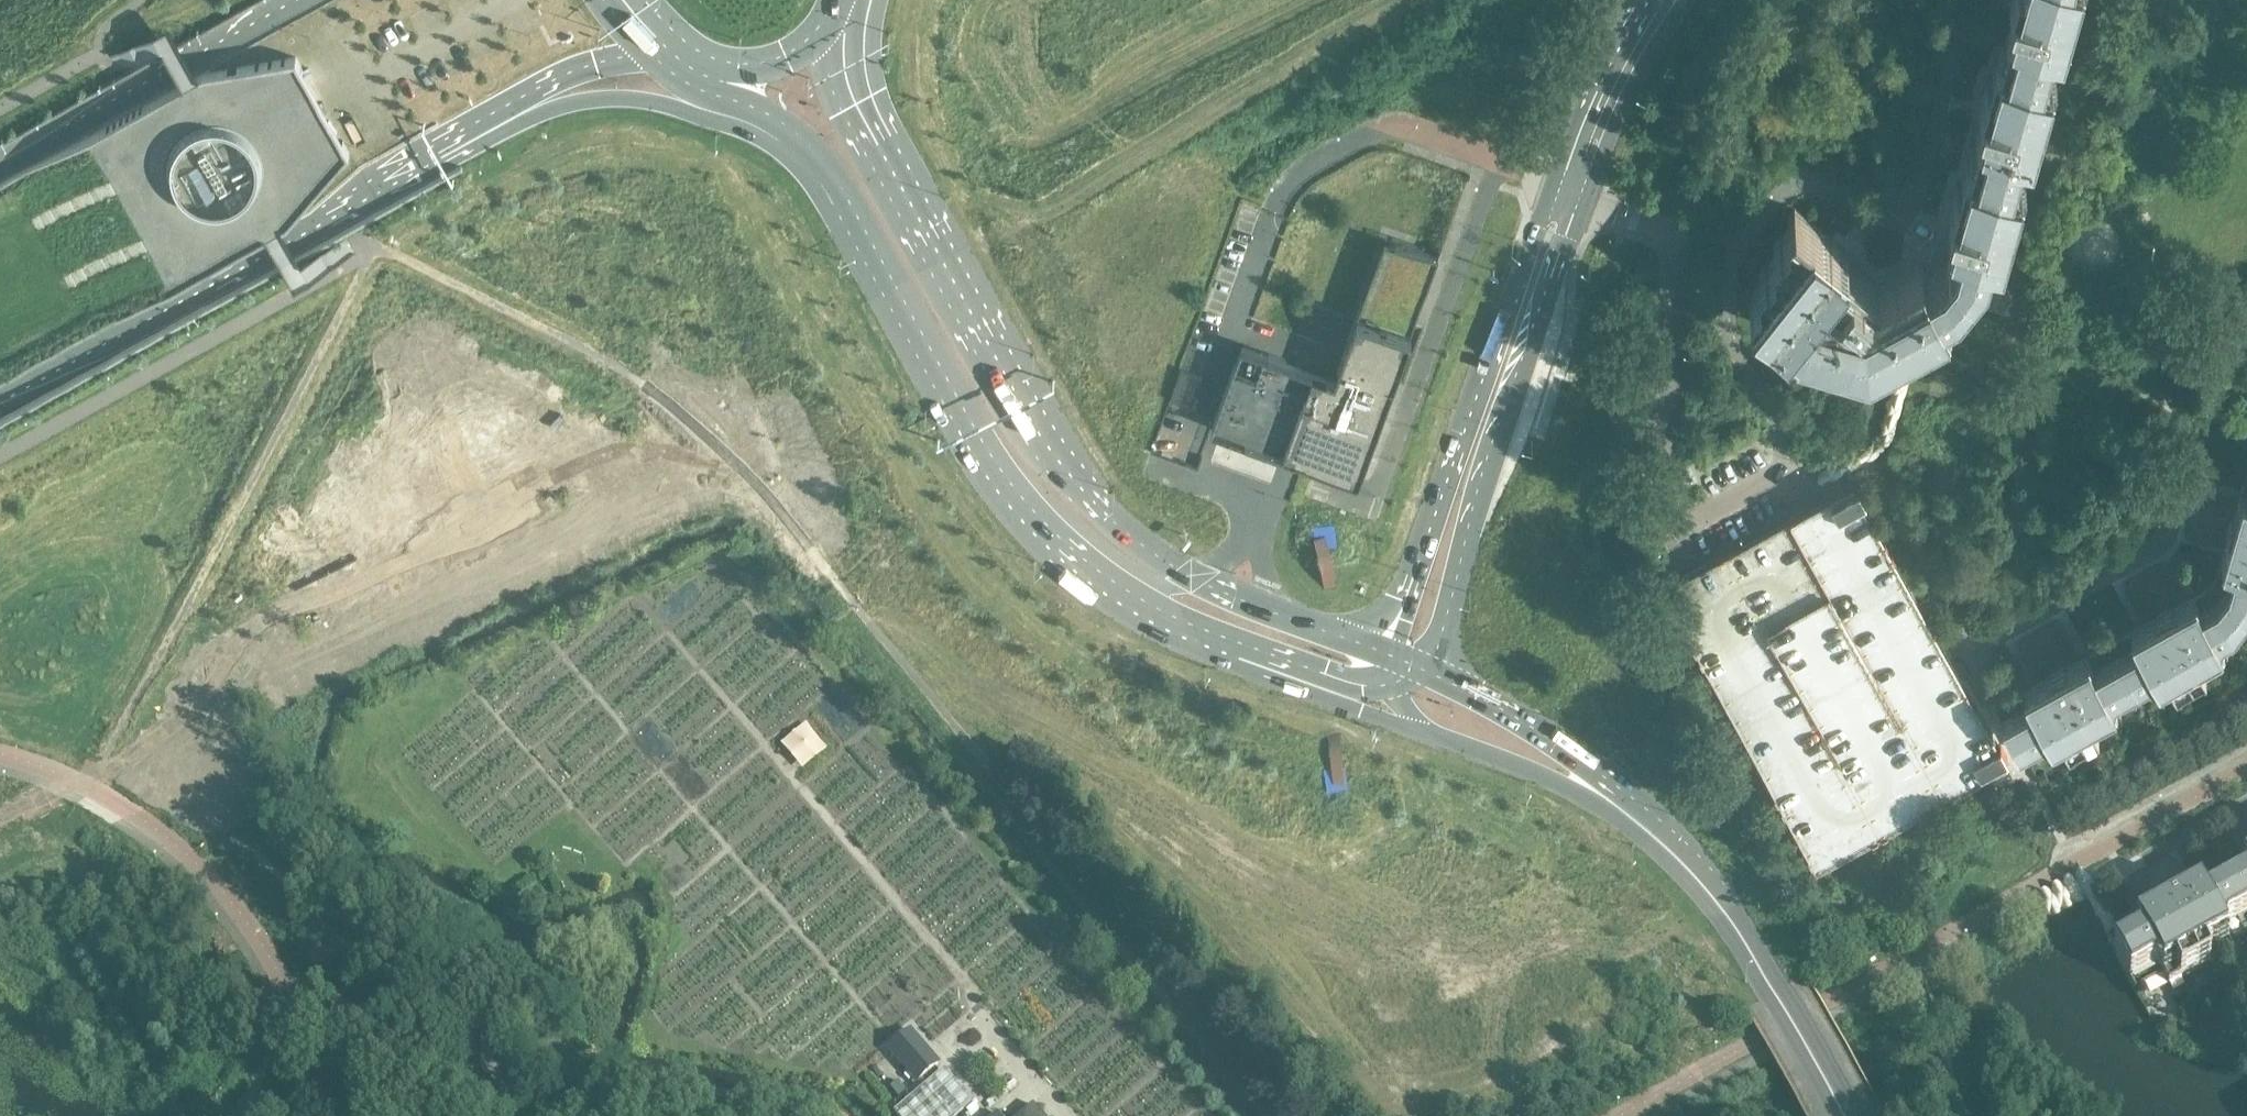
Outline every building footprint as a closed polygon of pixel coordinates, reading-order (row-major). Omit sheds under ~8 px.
[(2073,0),(2013,0),(2014,0),(2004,34),(2058,50),(2073,0)] [(2028,155),(2058,50),(2004,34),(1992,78),(1987,77),(1979,104),(1984,105),(1974,139),(2028,155)] [(202,71),(88,134),(90,137),(115,182),(147,239),(172,284),(173,286),(173,287),(287,224),(293,218),(304,205),(310,198),(350,152),(344,143),(345,143),(343,140),(342,140),(342,141),(337,143),(318,107),(298,71),(302,69),(303,69),(304,69),(302,65),(302,66),(296,56),(210,69),(206,70),(202,71)] [(1964,301),(1997,260),(2028,155),(1974,139),(1961,183),(1957,181),(1949,209),(1954,210),(1948,228),(1960,231),(1955,248),(1943,263),(1928,272),(1922,261),(1874,287),(1844,263),(1839,270),(1834,267),(1848,250),(1795,207),(1789,215),(1790,223),(1779,238),(1786,244),(1779,252),(1777,251),(1764,267),(1771,272),(1764,281),(1762,279),(1750,296),(1780,320),(1777,324),(1783,329),(1869,354),(1964,301)] [(1393,242),(1385,239),(1354,324),(1344,351),(1335,377),(1242,343),(1212,426),(1223,430),(1253,441),(1283,452),(1296,457),(1297,456),(1306,459),(1340,453),(1346,453),(1347,452),(1352,451),(1357,450),(1358,454),(1361,449),(1370,448),(1393,383),(1395,379),(1395,378),(1396,377),(1397,372),(1439,259),(1421,252),(1393,242)] [(1181,368),(1170,399),(1191,406),(1202,376),(1181,368)] [(1340,453),(1306,459),(1359,478),(1370,448),(1361,449),(1358,454),(1357,450),(1352,451),(1347,452),(1346,453),(1340,453)] [(2246,472),(2238,501),(2232,496),(2204,487),(2196,489),(2184,531),(2190,536),(2218,544),(2225,543),(2216,576),(2210,584),(2184,598),(2184,590),(2170,564),(2164,560),(2125,582),(2125,589),(2140,615),(2146,619),(2132,627),(2115,636),(2119,644),(2142,686),(2158,677),(2164,688),(2228,652),(2222,642),(2238,633),(2246,621),(2246,471),(2246,472)] [(1998,743),(1940,637),(1863,499),(1854,481),(1817,501),(1694,569),(1681,576),(1662,587),(1816,866),(1979,776),(2007,760),(2005,755),(2008,753),(2001,741),(1998,743)] [(1320,537),(1326,585),(1335,584),(1329,535),(1320,537)] [(2077,649),(2062,623),(2057,619),(2018,641),(2018,648),(2032,674),(2039,678),(1996,702),(1998,707),(2023,752),(2051,736),(2057,747),(2087,730),(2121,711),(2115,701),(2142,686),(2119,644),(2115,636),(2077,657),(2077,649)] [(2237,821),(2237,828),(2246,846),(2246,815),(2237,821)] [(2233,889),(2226,876),(2189,896),(2189,889),(2174,863),(2168,858),(2130,880),(2130,887),(2144,913),(2151,917),(2116,937),(2108,941),(2135,991),(2163,976),(2169,986),(2233,950),(2227,940),(2246,929),(2246,914),(2233,889)] [(2226,876),(2233,889),(2246,914),(2246,864),(2226,876)] [(911,1032),(890,1049),(918,1082),(939,1064),(911,1032)] [(934,1080),(895,1114),(896,1115),(958,1115),(973,1103),(945,1071),(934,1080)] [(1033,1105),(1020,1115),(1043,1115),(1033,1105)]
